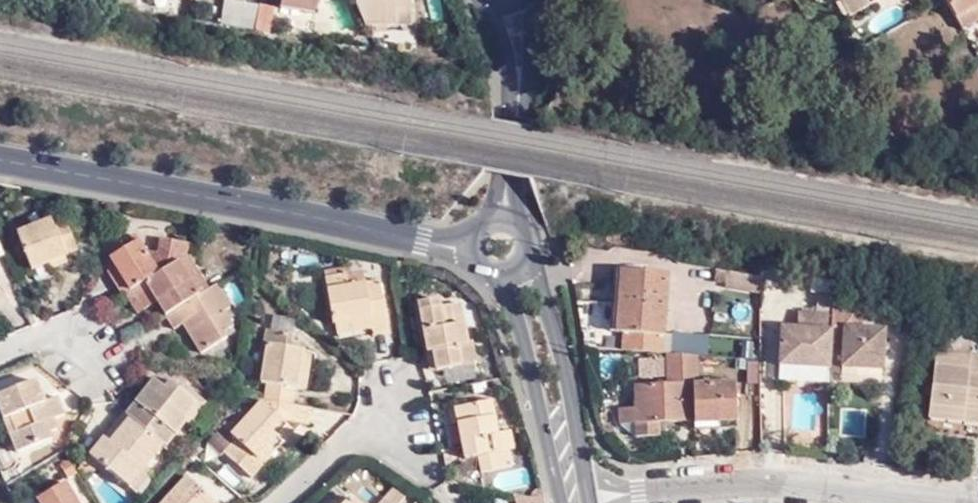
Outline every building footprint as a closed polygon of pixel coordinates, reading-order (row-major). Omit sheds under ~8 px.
[(271,3),(308,10),(309,0),(271,0),(271,3)] [(351,5),(362,28),(395,27),(396,9),(411,9),(411,0),(363,0),(351,5)] [(852,0),(841,0),(849,14),(857,10),(852,0)] [(857,10),(875,0),(852,0),(857,10)] [(950,14),(970,4),(977,0),(943,0),(950,14)] [(970,4),(950,14),(957,28),(977,17),(970,4)] [(412,27),(411,9),(396,9),(395,27),(412,27)] [(51,266),(65,261),(64,256),(76,253),(67,227),(51,228),(50,224),(18,237),(33,274),(51,266)] [(190,255),(189,253),(192,246),(161,240),(158,254),(150,252),(139,235),(113,250),(109,257),(116,268),(124,281),(115,287),(122,297),(125,295),(132,291),(186,259),(188,258),(190,255)] [(314,258),(316,246),(301,243),(299,255),(314,258)] [(186,259),(206,293),(211,290),(189,253),(190,255),(188,258),(186,259)] [(206,293),(186,259),(132,291),(143,311),(157,304),(169,297),(177,311),(206,293)] [(53,271),(68,266),(65,261),(51,266),(53,271)] [(366,321),(368,336),(384,335),(376,271),(347,275),(346,266),(320,270),(329,327),(339,325),(366,321)] [(107,273),(115,287),(124,281),(116,268),(107,273)] [(762,292),(761,276),(728,269),(726,286),(762,292)] [(667,283),(619,281),(620,345),(633,345),(633,357),(667,357),(667,352),(667,332),(667,283)] [(218,286),(211,290),(206,293),(177,311),(166,318),(175,332),(182,327),(203,358),(233,341),(229,334),(236,330),(227,314),(233,311),(218,286)] [(835,290),(821,287),(819,314),(833,315),(835,290)] [(143,311),(132,291),(125,295),(136,316),(143,311)] [(157,304),(166,318),(177,311),(169,297),(157,304)] [(423,348),(430,346),(436,374),(474,366),(470,347),(466,348),(462,327),(452,329),(448,308),(436,310),(435,304),(415,308),(423,348)] [(462,327),(458,307),(448,308),(452,329),(462,327)] [(32,315),(37,328),(45,324),(39,312),(32,315)] [(807,313),(806,330),(799,330),(784,329),(783,366),(830,369),(832,346),(833,327),(833,315),(819,314),(807,313)] [(25,317),(30,330),(37,328),(32,315),(25,317)] [(339,325),(341,340),(368,336),(366,321),(339,325)] [(833,327),(832,346),(846,348),(845,367),(885,370),(887,331),(833,327)] [(265,387),(263,403),(289,408),(292,391),(294,391),(299,353),(292,352),(295,333),(266,330),(259,386),(265,387)] [(708,331),(667,332),(667,352),(709,351),(708,331)] [(742,353),(743,336),(717,335),(717,353),(742,353)] [(423,348),(429,375),(436,374),(430,346),(423,348)] [(939,349),(934,378),(933,389),(929,414),(977,421),(977,355),(939,349)] [(302,393),(308,354),(299,353),(294,391),(302,393)] [(697,388),(700,357),(678,358),(675,387),(636,388),(636,408),(622,408),(622,425),(637,425),(637,437),(660,437),(660,425),(692,424),(692,427),(732,429),(732,390),(697,388)] [(922,388),(933,389),(934,378),(923,377),(922,388)] [(0,398),(0,407),(17,456),(52,442),(49,436),(61,432),(57,422),(66,419),(59,400),(47,404),(40,382),(0,398)] [(197,406),(176,389),(171,396),(167,393),(157,385),(125,422),(165,453),(188,426),(184,422),(197,406)] [(172,386),(167,393),(171,396),(176,389),(172,386)] [(307,411),(289,408),(263,403),(230,440),(233,443),(222,455),(248,481),(259,469),(253,462),(287,426),(305,429),(307,411)] [(493,439),(485,405),(451,413),(454,425),(461,461),(474,457),(479,477),(509,470),(505,452),(496,454),(485,457),(481,442),(493,439)] [(184,422),(188,426),(191,428),(205,412),(197,406),(184,422)] [(454,425),(451,413),(443,415),(446,427),(454,425)] [(143,478),(165,453),(125,422),(122,420),(112,432),(116,435),(109,443),(105,440),(90,458),(126,488),(137,474),(143,478)] [(116,435),(112,432),(105,440),(109,443),(116,435)] [(485,457),(496,454),(493,439),(481,442),(485,457)] [(137,474),(126,488),(131,492),(143,478),(137,474)] [(188,478),(166,502),(215,502),(188,478)] [(67,485),(39,500),(41,502),(77,502),(67,485)] [(381,502),(401,502),(406,498),(395,488),(381,502)]
